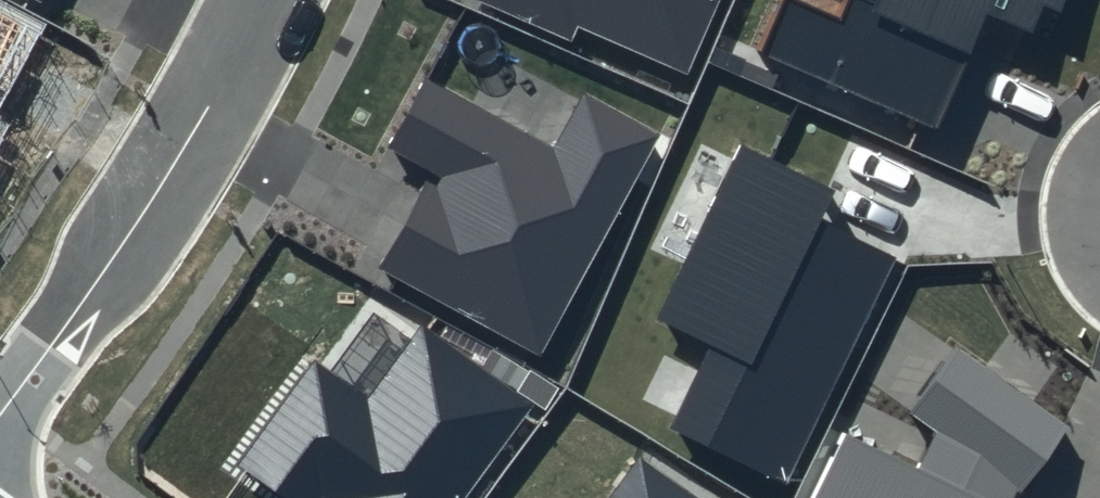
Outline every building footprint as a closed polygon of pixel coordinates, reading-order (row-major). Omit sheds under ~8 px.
[(478,2),(570,41),(576,27),(688,74),(720,0),(479,0),(478,2)] [(875,4),(865,0),(841,0),(834,15),(800,0),(778,0),(757,50),(937,128),(986,14),(1030,33),(1043,4),(1059,11),(1064,0),(876,0),(875,4)] [(0,17),(0,70),(22,29),(0,17)] [(659,134),(581,92),(552,145),(428,78),(389,149),(433,172),(381,266),(541,352),(659,134)] [(834,191),(740,145),(655,319),(710,346),(669,430),(786,486),(896,259),(819,222),(834,191)] [(367,398),(313,360),(240,461),(292,497),(464,497),(533,403),(421,323),(367,398)] [(910,412),(938,434),(919,472),(844,436),(813,497),(1015,497),(1069,427),(956,349),(910,412)] [(607,497),(695,497),(638,456),(607,497)]
